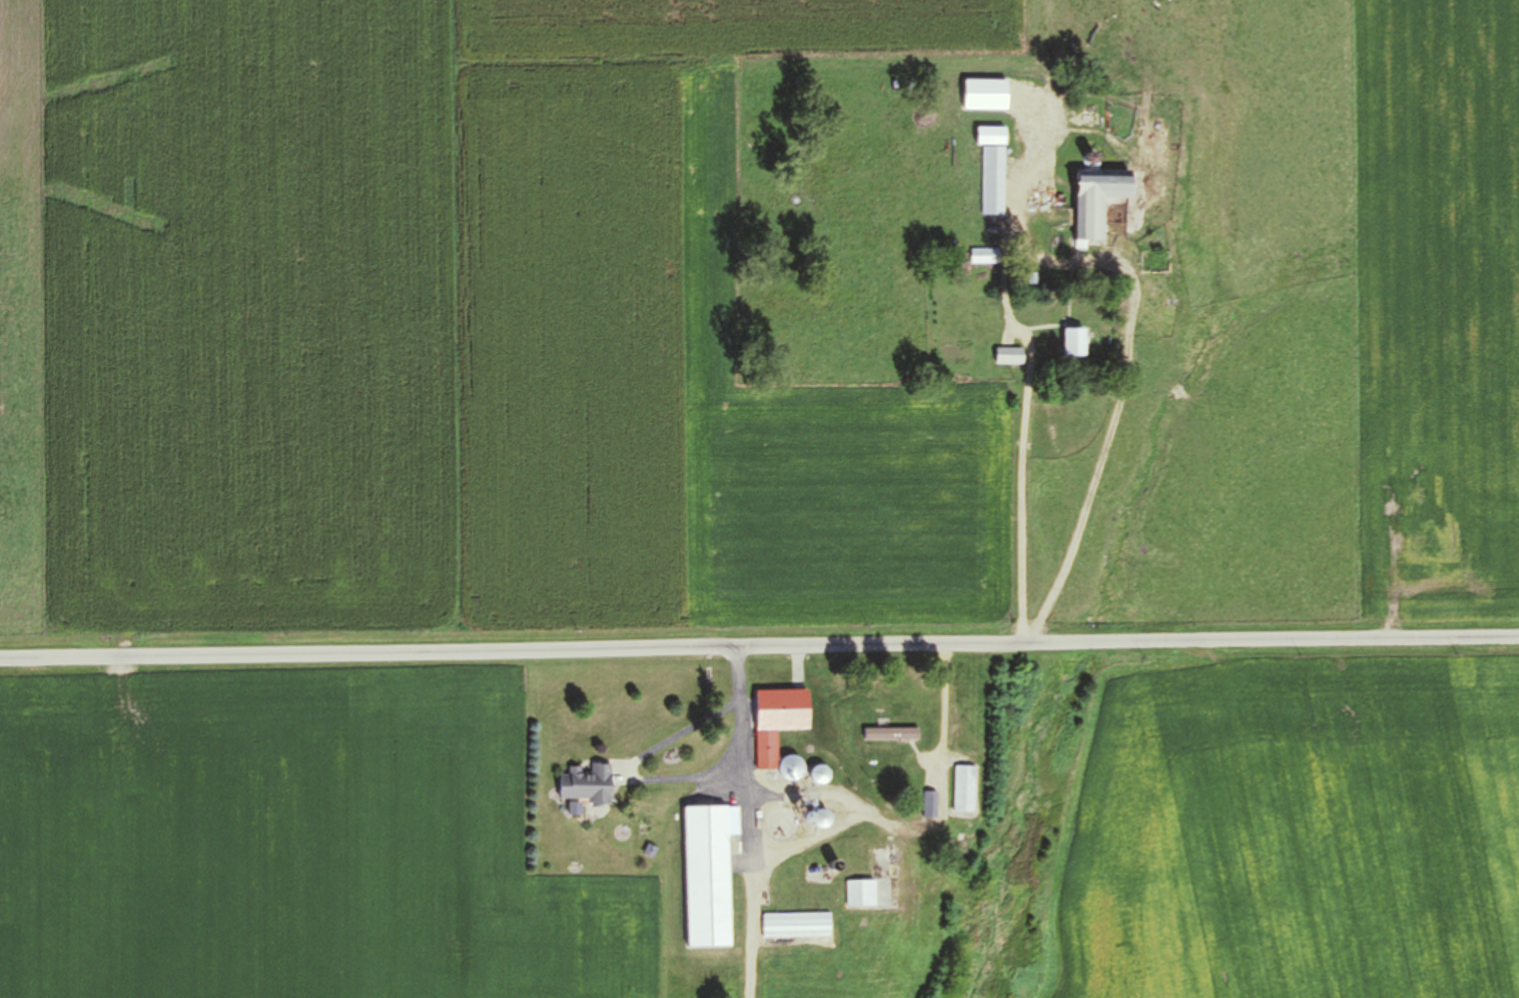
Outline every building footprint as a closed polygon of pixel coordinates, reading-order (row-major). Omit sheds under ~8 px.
[(1005,127),(977,126),(977,145),(984,145),(982,214),(1004,214),(1005,127)] [(1131,170),(1077,170),(1076,248),(1087,248),(1087,241),(1103,241),(1104,198),(1130,198),(1131,170)] [(1064,358),(1086,358),(1086,329),(1064,329),(1064,358)] [(1023,349),(996,349),(996,365),(1023,365),(1023,349)] [(756,691),(756,771),(777,771),(777,731),(809,731),(809,691),(756,691)] [(918,740),(918,728),(865,728),(865,740),(918,740)] [(776,768),(789,784),(806,771),(793,754),(776,768)] [(559,800),(590,800),(590,807),(611,807),(611,766),(601,766),(601,774),(559,774),(559,800)] [(954,813),(975,813),(975,767),(954,767),(954,813)] [(685,808),(688,947),(731,946),(729,836),(739,836),(739,807),(685,808)] [(815,813),(815,828),(826,828),(825,813),(815,813)] [(847,881),(847,906),(876,906),(876,881),(847,881)] [(764,914),(764,937),(831,937),(831,914),(764,914)]
